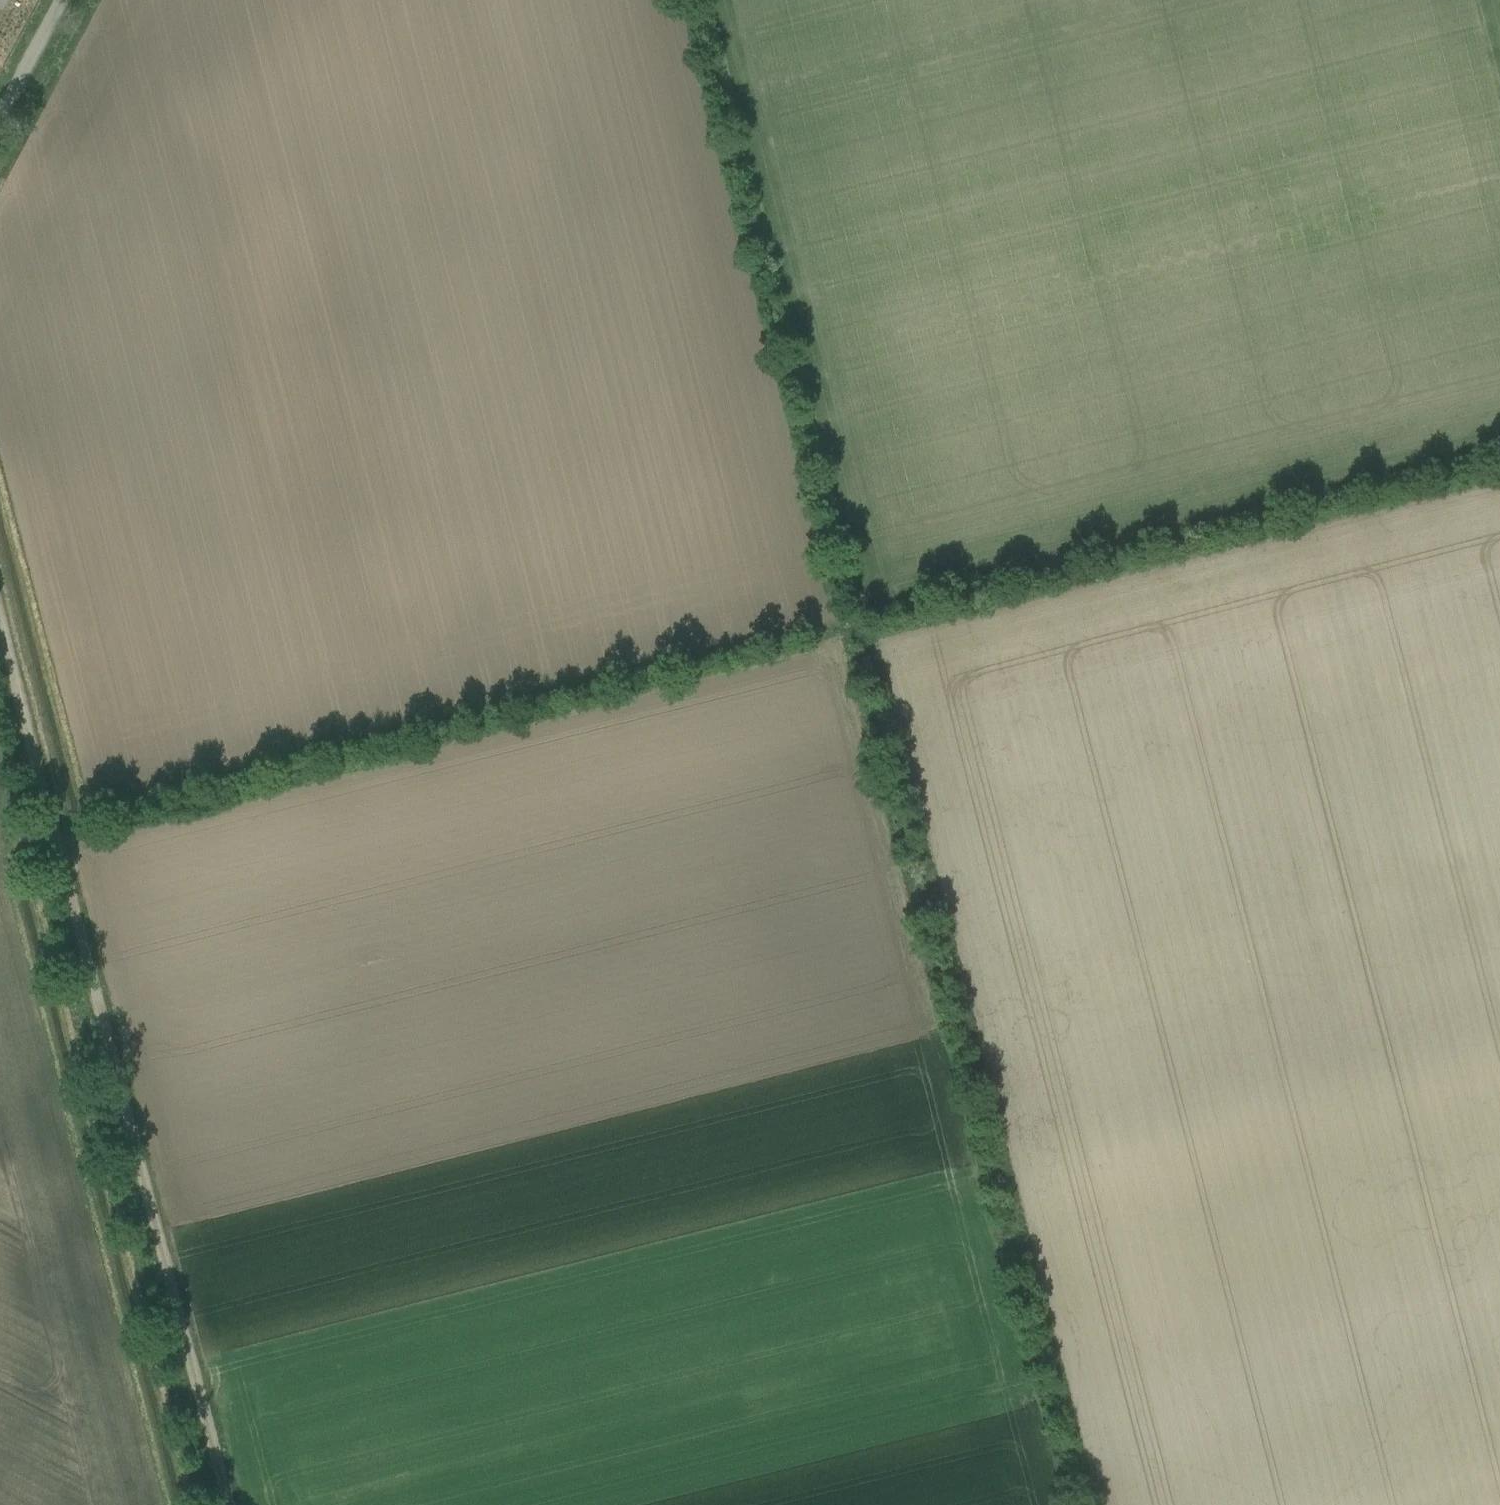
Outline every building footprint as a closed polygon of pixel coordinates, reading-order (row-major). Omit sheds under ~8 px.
[(3,9),(8,0),(0,0),(0,7),(3,9)]
